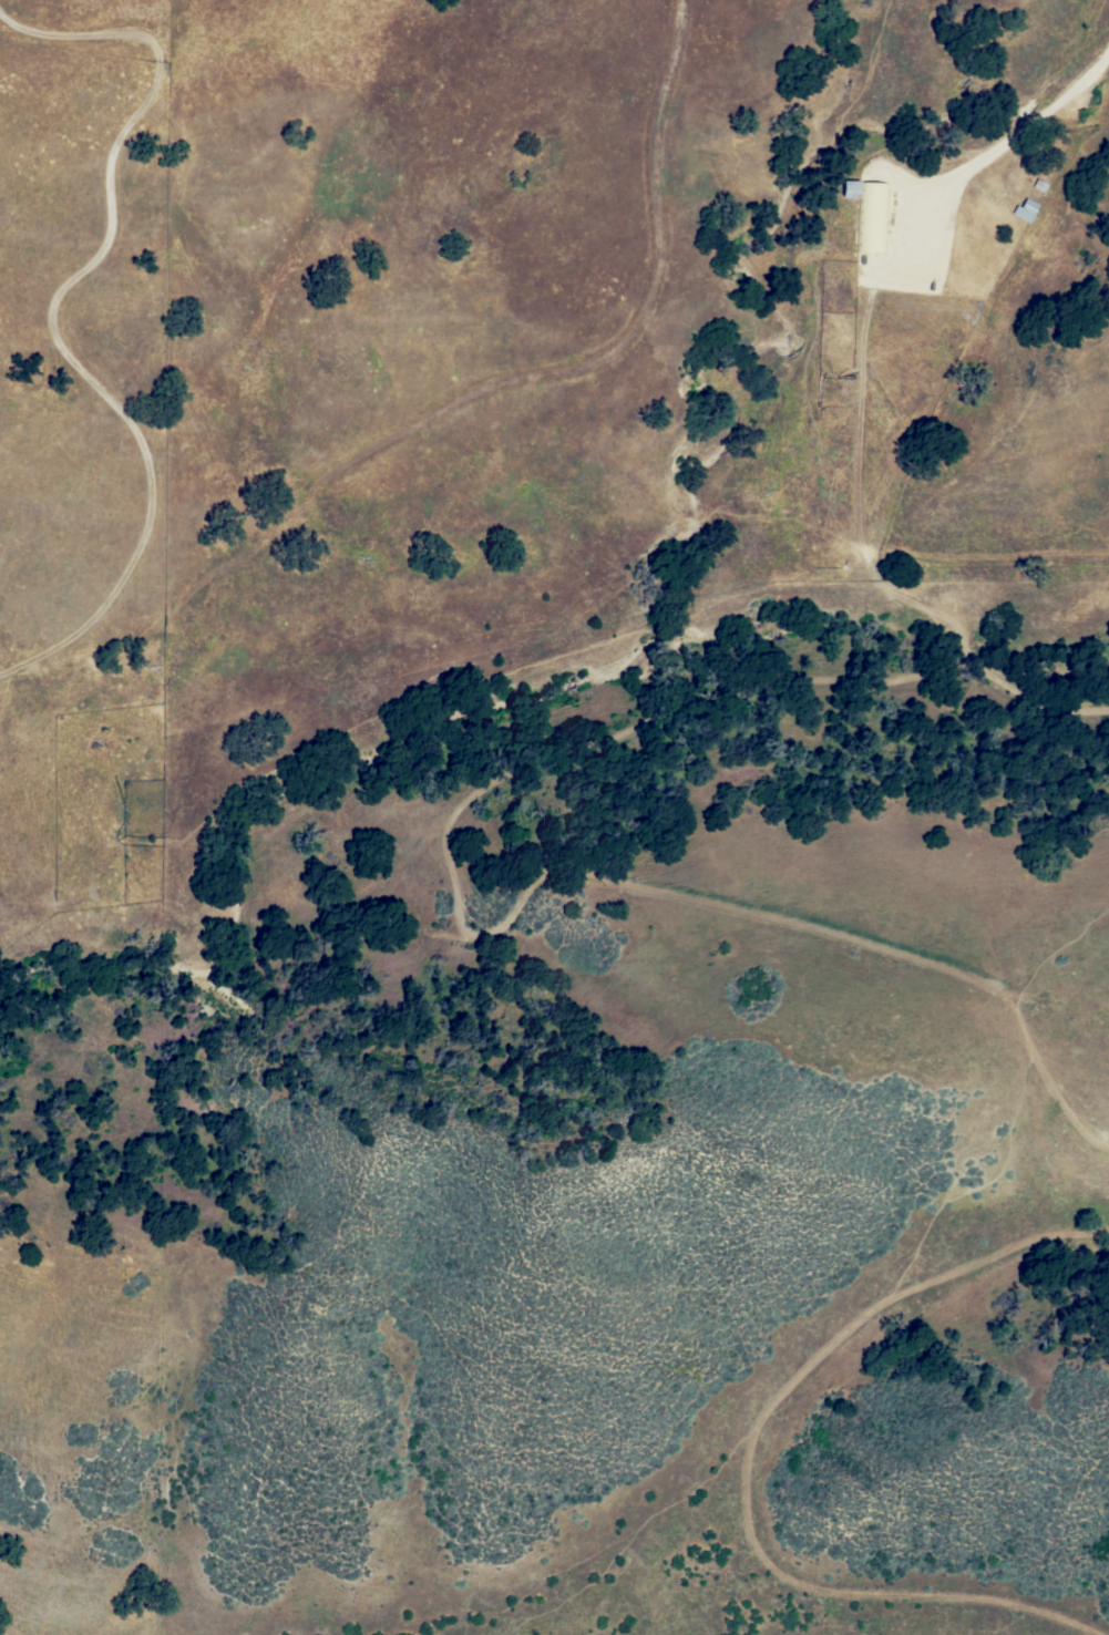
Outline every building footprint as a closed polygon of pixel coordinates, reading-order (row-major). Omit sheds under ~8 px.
[(860,250),(885,251),(886,180),(844,179),(844,196),(861,196),(860,250)] [(1038,202),(1025,196),(1021,206),(1015,203),(1011,213),(1030,221),(1038,202)]
